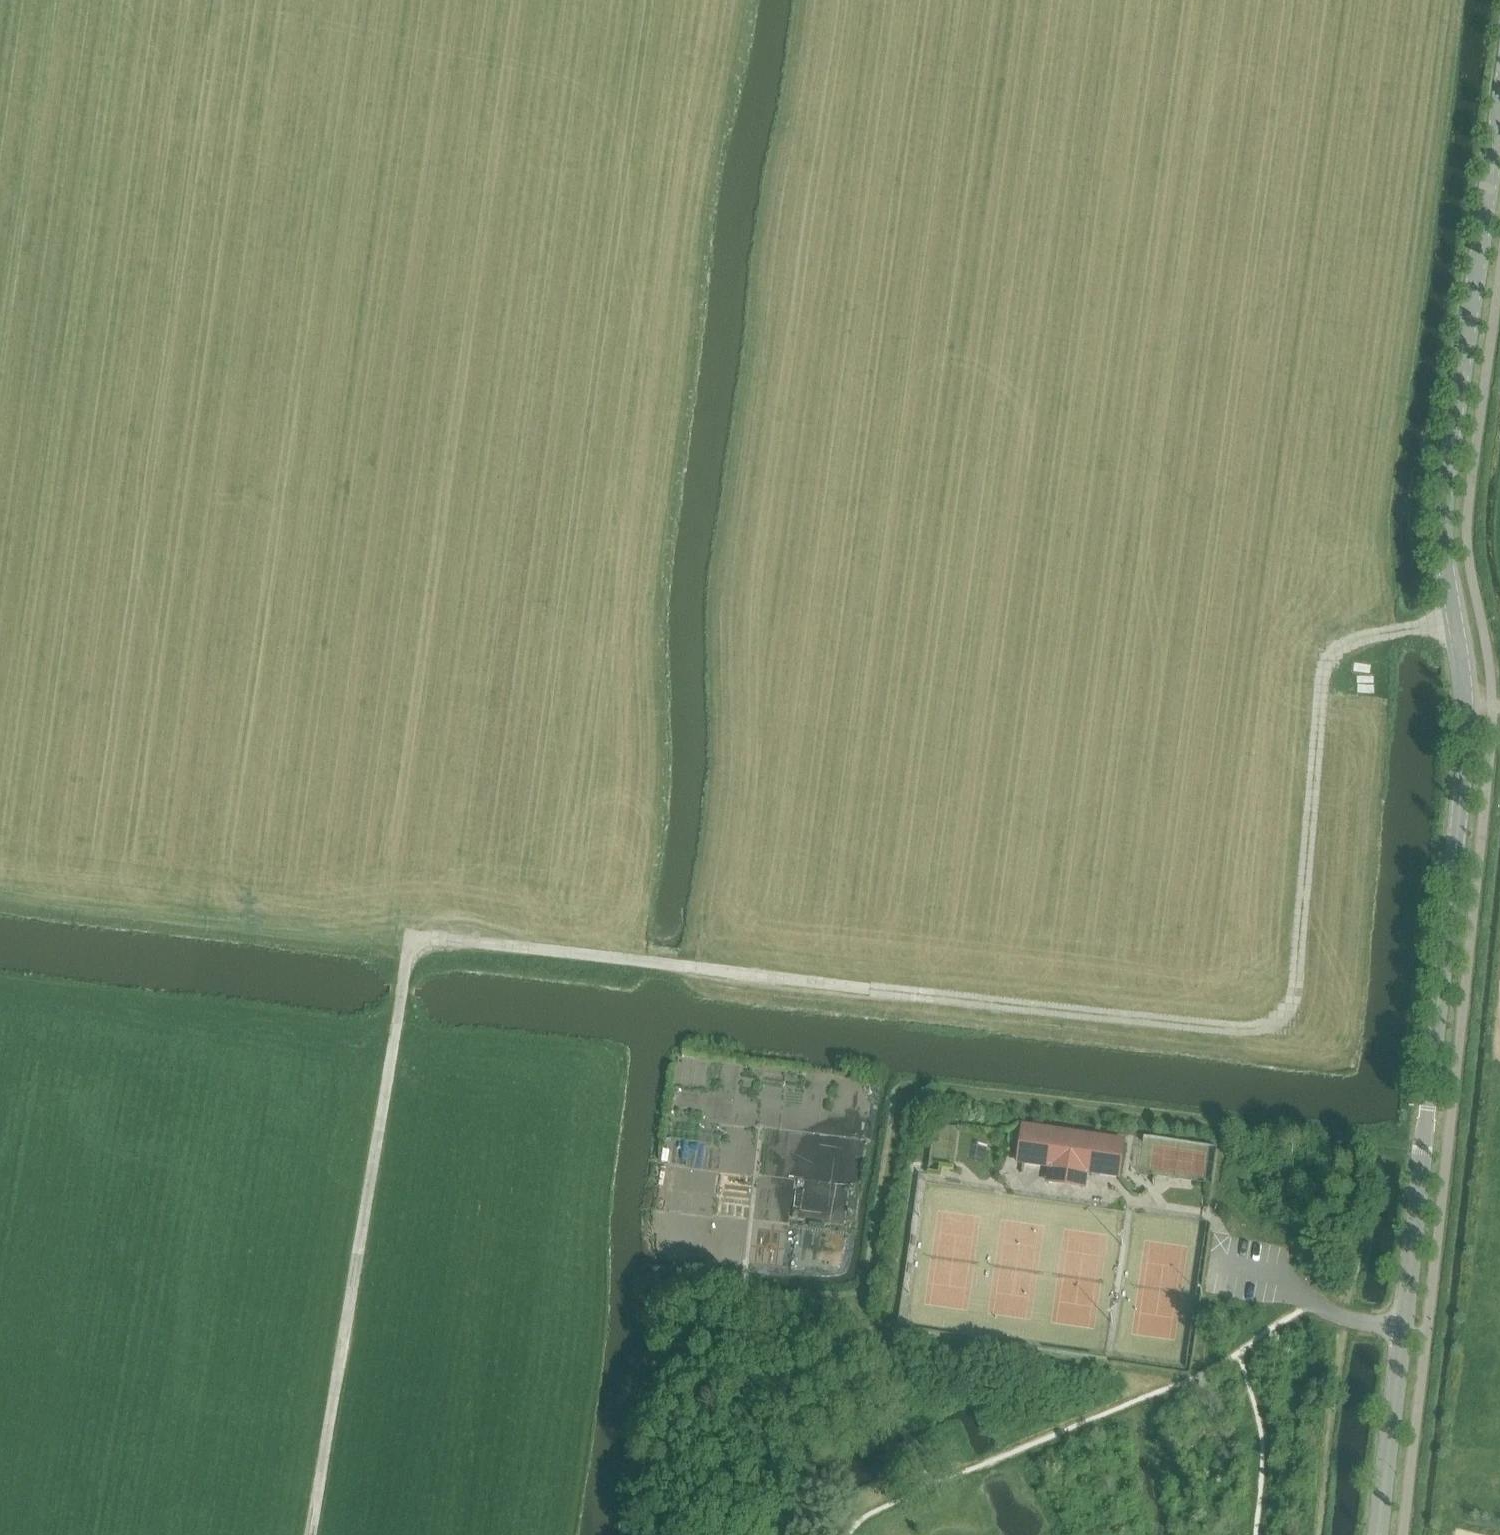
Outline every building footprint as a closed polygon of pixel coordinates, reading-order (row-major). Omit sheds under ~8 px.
[(1127,1137),(1023,1123),(1018,1162),(1051,1167),(1048,1181),(1087,1187),(1089,1172),(1121,1177),(1127,1137)]
